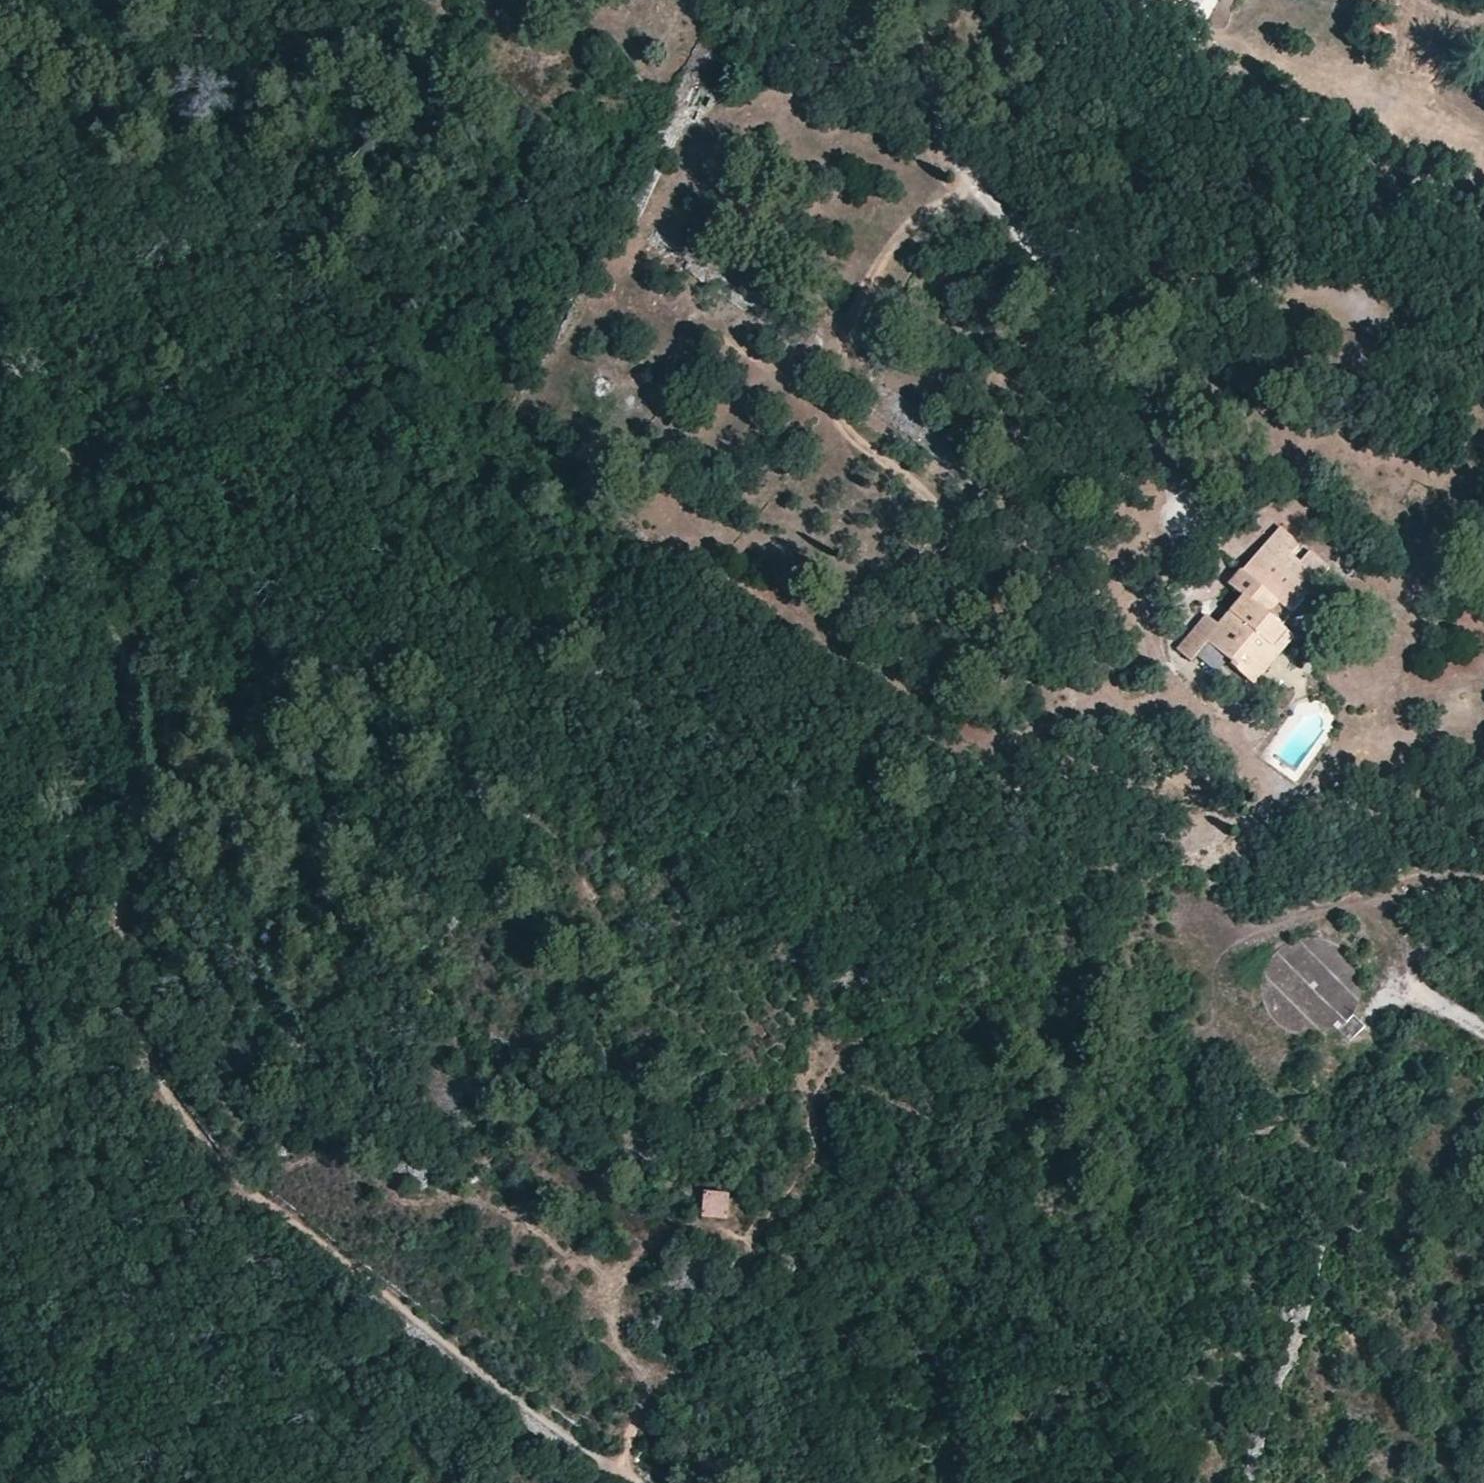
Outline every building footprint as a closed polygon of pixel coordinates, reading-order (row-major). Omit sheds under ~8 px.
[(1181,14),(1188,0),(1157,0),(1181,14)] [(1301,543),(1280,526),(1271,536),(1292,554),(1301,543)] [(1292,554),(1271,536),(1228,585),(1243,598),(1230,612),(1236,617),(1225,630),(1219,625),(1206,614),(1185,638),(1200,650),(1207,642),(1245,676),(1284,629),(1280,626),(1321,578),(1292,554)] [(1236,617),(1230,612),(1219,625),(1225,630),(1236,617)] [(1283,651),(1273,643),(1245,676),(1255,684),(1283,651)] [(1361,988),(1359,972),(1355,962),(1349,955),(1344,950),(1333,942),(1328,940),(1315,937),(1298,938),(1285,944),(1281,947),(1277,951),(1269,960),(1264,971),(1261,982),(1261,990),(1263,1000),(1268,1013),(1274,1021),(1279,1025),(1290,1032),(1295,1035),(1309,1037),(1323,1035),(1329,1034),(1336,1030),(1348,1043),(1365,1027),(1353,1015),(1358,1005),(1361,988)] [(729,1195),(702,1193),(701,1218),(727,1220),(729,1195)]
